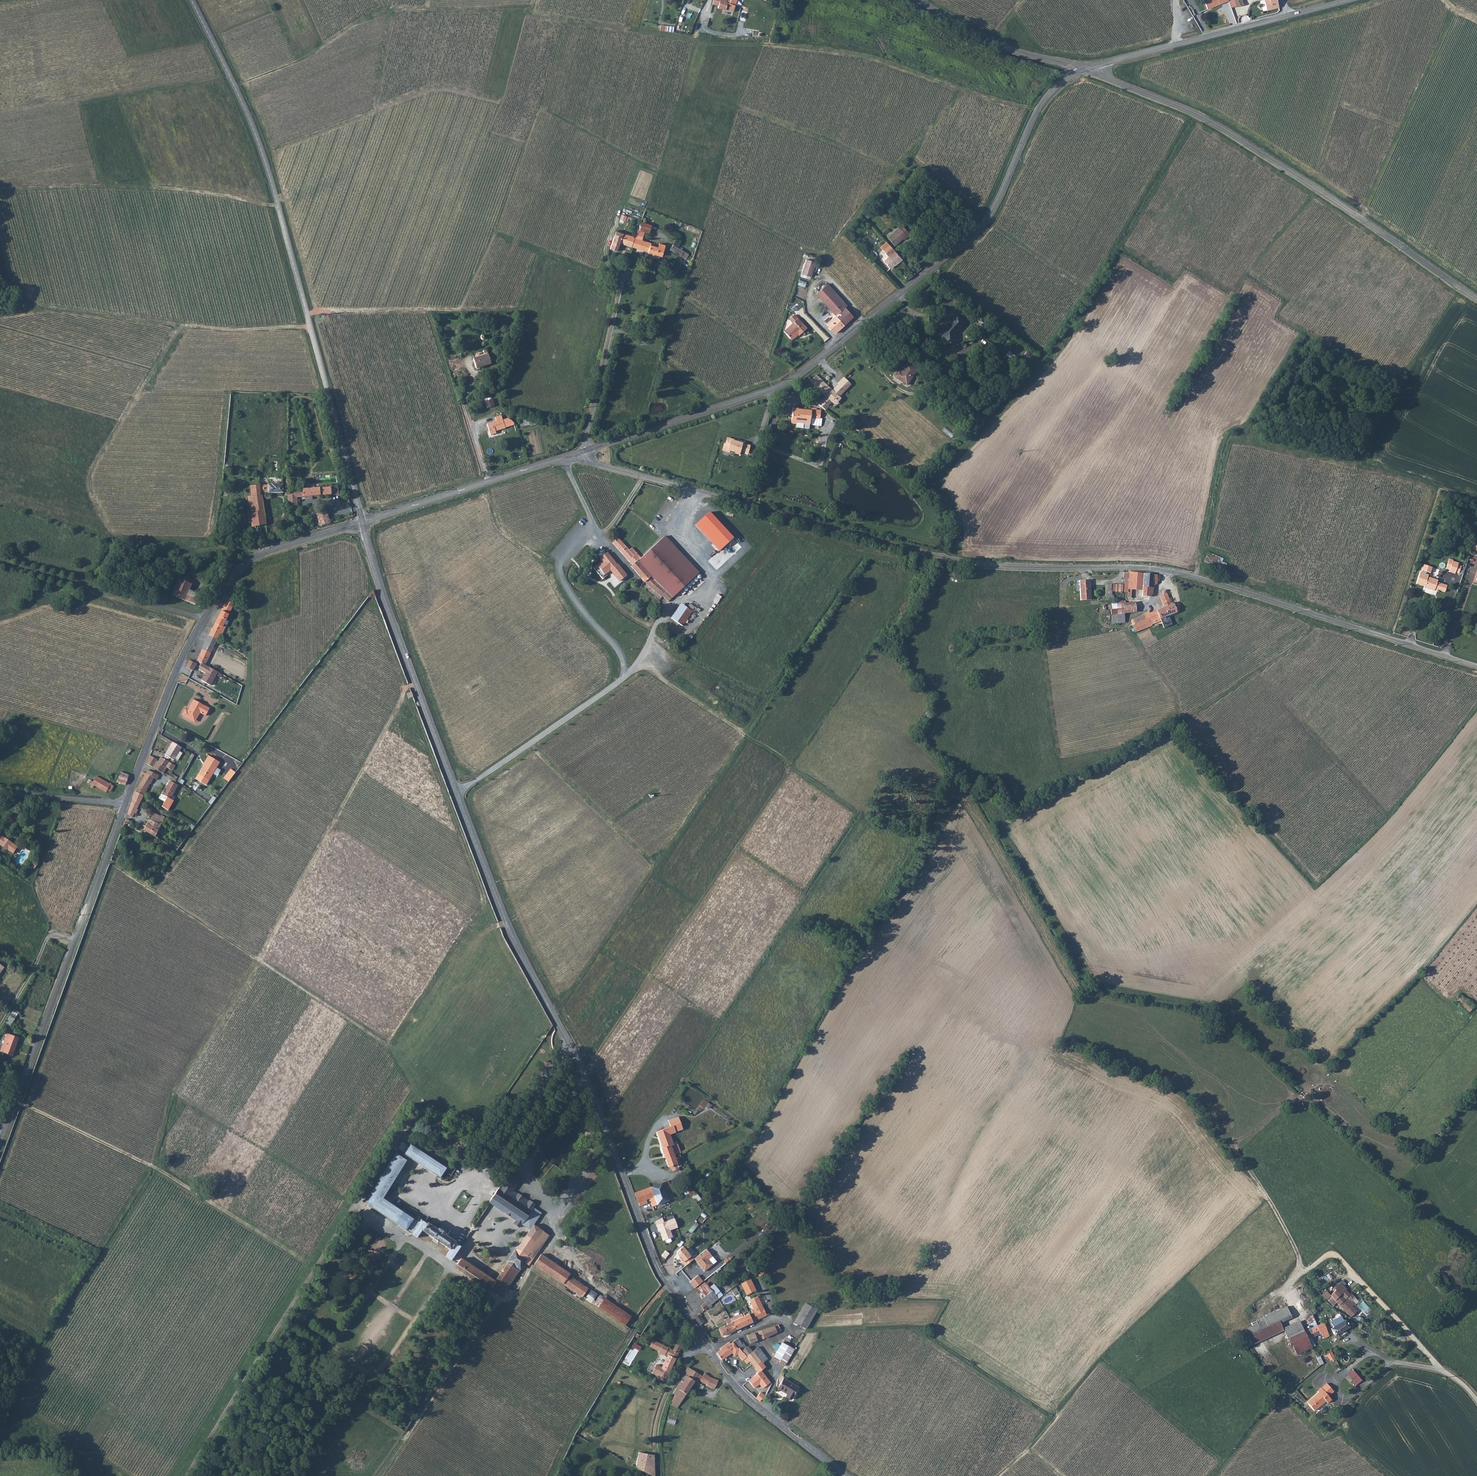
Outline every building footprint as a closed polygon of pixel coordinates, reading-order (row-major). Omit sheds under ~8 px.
[(728,0),(721,0),(716,0),(714,7),(713,7),(725,13),(732,15),(738,0),(729,0),(728,0)] [(1227,1),(1226,0),(1203,0),(1207,10),(1227,1)] [(1279,8),(1277,0),(1264,0),(1265,1),(1266,11),(1279,8)] [(906,239),(898,229),(887,237),(893,246),(901,240),(902,242),(906,239)] [(653,244),(658,245),(660,238),(650,234),(648,242),(653,244)] [(665,268),(668,260),(661,258),(661,256),(651,252),(653,244),(648,242),(645,253),(643,261),(645,262),(665,268)] [(686,258),(688,252),(672,245),(669,251),(686,258)] [(638,260),(643,261),(645,253),(625,246),(623,252),(631,255),(630,257),(638,260)] [(887,246),(880,250),(883,254),(886,252),(889,256),(881,262),(887,270),(892,266),(894,267),(900,263),(887,246)] [(668,258),(668,260),(665,268),(671,269),(674,259),(668,258)] [(683,258),(680,263),(695,270),(698,265),(684,258),(683,258)] [(809,277),(814,263),(805,260),(800,274),(809,277)] [(847,307),(826,285),(815,296),(834,317),(843,326),(852,318),(844,309),(847,307)] [(794,315),(789,320),(792,324),(783,332),(791,340),(795,337),(795,334),(797,333),(799,336),(807,328),(794,315)] [(952,339),(965,323),(957,316),(950,325),(948,324),(944,328),(946,329),(941,334),(946,339),(947,345),(953,344),(952,339)] [(825,325),(833,334),(843,326),(834,317),(825,325)] [(1017,370),(1023,362),(1008,351),(1002,359),(1017,370)] [(490,363),(487,353),(471,359),(475,368),(490,363)] [(897,375),(895,374),(894,375),(906,385),(917,369),(906,362),(897,375)] [(817,374),(809,381),(825,397),(818,405),(825,411),(832,404),(835,406),(841,399),(840,397),(852,385),(844,377),(838,383),(832,390),(817,374)] [(906,385),(894,375),(892,378),(905,387),(906,385)] [(495,406),(493,399),(485,401),(487,408),(495,406)] [(795,409),(796,407),(791,407),(789,423),(795,424),(795,426),(808,427),(810,410),(795,409)] [(491,436),(496,434),(496,432),(506,428),(501,416),(496,418),(497,421),(487,424),(491,436)] [(748,454),(750,446),(743,443),(736,442),(736,440),(726,437),(722,450),(739,455),(739,452),(748,454)] [(257,484),(251,485),(252,494),(249,495),(250,503),(253,526),(266,523),(262,494),(259,494),(259,492),(283,492),(283,491),(283,484),(276,483),(267,484),(259,484),(257,484)] [(285,490),(285,491),(285,495),(288,495),(290,511),(298,510),(296,496),(321,494),(320,487),(289,489),(285,490)] [(322,510),(317,512),(320,526),(330,523),(326,509),(322,510)] [(250,532),(249,532),(252,546),(258,544),(255,531),(250,532)] [(657,540),(683,567),(688,563),(662,535),(657,540)] [(616,538),(615,539),(609,543),(618,553),(624,547),(621,543),(616,538)] [(683,567),(657,540),(641,554),(654,568),(667,583),(683,567)] [(636,562),(635,561),(638,558),(629,549),(627,551),(624,547),(618,553),(631,567),(636,562)] [(611,570),(617,565),(608,553),(600,559),(602,561),(593,568),(601,578),(611,570)] [(635,561),(636,562),(641,568),(648,574),(654,568),(641,554),(638,558),(635,561)] [(1222,562),(1223,558),(1217,556),(1214,567),(1224,571),(1226,563),(1222,562)] [(630,568),(635,574),(641,568),(636,562),(631,567),(630,568)] [(697,572),(688,563),(683,567),(667,583),(676,592),(697,572)] [(611,570),(620,582),(627,576),(617,565),(614,569),(611,570)] [(1423,565),(1422,571),(1430,573),(1432,567),(1423,565)] [(1459,577),(1459,575),(1462,568),(1462,567),(1457,565),(1454,573),(1454,575),(1459,577)] [(648,574),(641,568),(635,574),(658,598),(660,597),(666,591),(660,587),(648,574)] [(660,597),(666,602),(668,600),(676,592),(667,583),(654,568),(648,574),(660,587),(666,591),(660,597)] [(1139,586),(1150,587),(1151,576),(1128,573),(1125,594),(1125,599),(1127,599),(1128,590),(1139,591),(1139,586)] [(1427,577),(1427,576),(1420,573),(1416,585),(1424,587),(1423,588),(1434,592),(1436,590),(1444,592),(1447,586),(1438,583),(1438,581),(1427,577)] [(1090,598),(1089,579),(1080,580),(1081,599),(1090,598)] [(186,580),(179,597),(185,599),(189,590),(193,582),(186,580)] [(1147,598),(1149,596),(1150,587),(1139,586),(1139,591),(1138,596),(1147,598)] [(715,595),(720,599),(727,592),(722,588),(715,595)] [(189,590),(185,599),(200,605),(203,596),(189,590)] [(223,596),(220,603),(226,606),(229,599),(223,596)] [(1135,630),(1171,614),(1167,605),(1169,605),(1166,598),(1159,601),(1162,607),(1147,613),(1144,616),(1145,619),(1134,624),(1132,625),(1133,627),(1130,629),(1133,634),(1136,632),(1135,630)] [(223,620),(220,619),(226,606),(220,603),(205,636),(211,639),(214,632),(217,633),(223,620)] [(1135,612),(1134,603),(1120,604),(1121,613),(1122,613),(1135,612)] [(1167,605),(1171,614),(1176,612),(1172,603),(1169,605),(1167,605)] [(683,606),(679,612),(673,621),(680,625),(691,612),(683,606)] [(679,612),(676,608),(670,618),(673,621),(679,612)] [(1122,613),(1121,613),(1114,614),(1115,624),(1123,623),(1122,613)] [(202,644),(207,646),(211,639),(205,636),(202,644)] [(207,646),(202,644),(195,660),(202,664),(205,658),(203,657),(207,646)] [(183,667),(191,671),(194,664),(186,660),(183,667)] [(200,680),(209,685),(216,671),(207,667),(200,680)] [(180,715),(190,719),(192,714),(196,716),(198,712),(204,715),(208,708),(191,699),(186,710),(184,709),(180,715)] [(178,745),(170,740),(162,754),(171,759),(178,745)] [(189,760),(195,763),(199,756),(193,753),(189,760)] [(204,759),(204,760),(214,766),(217,761),(206,753),(203,758),(204,758),(204,759)] [(153,769),(151,771),(157,773),(160,767),(162,768),(162,767),(167,769),(170,764),(156,757),(153,761),(152,761),(152,760),(152,759),(145,755),(142,764),(153,769)] [(214,766),(204,760),(193,778),(203,784),(214,766)] [(234,771),(230,767),(225,773),(231,776),(234,771)] [(132,793),(140,797),(145,785),(147,786),(150,780),(153,781),(155,777),(143,770),(141,774),(138,772),(136,776),(140,777),(135,786),(132,793)] [(129,774),(121,771),(117,781),(125,784),(129,774)] [(97,776),(93,783),(106,792),(110,784),(102,779),(97,776)] [(163,794),(171,798),(178,784),(170,780),(163,794)] [(134,809),(140,797),(132,793),(124,815),(130,818),(131,814),(134,815),(136,810),(134,809)] [(144,819),(139,830),(154,837),(156,832),(154,831),(161,816),(157,814),(157,815),(147,811),(146,814),(148,815),(146,820),(144,819)] [(4,839),(0,845),(10,851),(14,845),(4,839)] [(1465,998),(1461,993),(1456,998),(1465,1012),(1473,1006),(1466,998),(1465,998)] [(6,1025),(11,1018),(7,1015),(2,1022),(6,1025)] [(12,1055),(19,1037),(7,1034),(1,1051),(12,1055)] [(571,1077),(572,1078),(578,1082),(581,1079),(577,1069),(571,1077)] [(670,1127),(657,1132),(663,1148),(674,1144),(670,1134),(683,1129),(679,1117),(668,1121),(670,1127)] [(405,1154),(440,1177),(445,1170),(446,1167),(411,1144),(410,1146),(403,1142),(399,1147),(406,1152),(405,1154)] [(675,1155),(682,1152),(678,1143),(674,1144),(663,1148),(666,1158),(675,1155)] [(408,1160),(396,1152),(366,1201),(414,1232),(421,1221),(384,1197),(408,1160)] [(672,1167),(674,1171),(679,1169),(681,1168),(675,1155),(666,1158),(670,1168),(672,1167)] [(527,1201),(529,1198),(513,1188),(520,1177),(510,1170),(508,1173),(514,1178),(508,1188),(527,1201)] [(530,1227),(533,1222),(541,1211),(533,1205),(535,1202),(529,1198),(527,1201),(508,1188),(514,1178),(508,1173),(490,1199),(516,1217),(514,1221),(519,1225),(521,1222),(522,1222),(530,1227)] [(668,1181),(651,1188),(654,1197),(665,1193),(668,1201),(675,1199),(668,1181)] [(651,1188),(635,1194),(639,1206),(647,1203),(646,1200),(649,1199),(652,1207),(657,1205),(668,1201),(665,1193),(654,1197),(651,1188)] [(453,1257),(461,1244),(455,1240),(456,1239),(447,1232),(448,1230),(440,1225),(440,1227),(429,1220),(428,1222),(422,1218),(421,1221),(414,1232),(419,1235),(424,1229),(436,1237),(439,1239),(452,1247),(447,1253),(453,1257)] [(674,1218),(656,1225),(658,1230),(659,1230),(663,1240),(675,1236),(673,1229),(677,1228),(674,1218)] [(533,1222),(530,1227),(516,1247),(508,1257),(510,1258),(497,1277),(464,1255),(462,1258),(457,1254),(455,1258),(500,1289),(503,1290),(523,1260),(527,1263),(530,1258),(548,1233),(533,1222)] [(688,1230),(691,1233),(698,1224),(695,1222),(688,1230)] [(668,1248),(674,1253),(679,1247),(673,1242),(668,1248)] [(682,1261),(683,1261),(687,1265),(695,1258),(692,1254),(691,1255),(684,1246),(679,1249),(678,1255),(680,1257),(679,1258),(682,1261)] [(708,1248),(695,1258),(705,1270),(713,1264),(709,1258),(713,1255),(708,1248)] [(533,1260),(583,1294),(589,1286),(570,1273),(571,1272),(540,1251),(533,1260)] [(763,1267),(756,1271),(759,1276),(766,1273),(763,1267)] [(694,1286),(703,1280),(697,1274),(689,1280),(694,1286)] [(745,1281),(748,1287),(756,1283),(754,1277),(745,1281)] [(704,1307),(718,1297),(708,1282),(698,1288),(705,1298),(700,1302),(704,1307)] [(748,1287),(751,1292),(759,1288),(756,1283),(748,1287)] [(1336,1303),(1351,1317),(1357,1310),(1352,1306),(1355,1304),(1350,1300),(1354,1295),(1339,1283),(1334,1289),(1335,1290),(1331,1294),(1326,1290),(1321,1296),(1333,1307),(1336,1303)] [(587,1297),(592,1300),(597,1291),(592,1288),(587,1297)] [(598,1294),(592,1304),(625,1324),(631,1315),(598,1294)] [(739,1328),(770,1313),(761,1294),(754,1298),(757,1306),(755,1307),(756,1309),(744,1315),(741,1310),(731,1315),(732,1316),(739,1328)] [(817,1309),(804,1302),(792,1322),(806,1329),(817,1309)] [(1242,1331),(1248,1343),(1282,1328),(1279,1322),(1291,1316),(1287,1308),(1264,1318),(1265,1321),(1242,1331)] [(703,1317),(699,1310),(694,1313),(698,1320),(703,1317)] [(729,1333),(739,1328),(732,1316),(729,1318),(731,1322),(723,1326),(727,1334),(729,1333)] [(1333,1328),(1337,1335),(1349,1325),(1345,1319),(1344,1320),(1340,1316),(1332,1322),(1335,1326),(1333,1328)] [(752,1341),(754,1340),(764,1335),(765,1336),(782,1328),(778,1319),(748,1333),(752,1341)] [(1289,1338),(1291,1338),(1297,1354),(1314,1346),(1310,1339),(1305,1331),(1301,1321),(1284,1328),(1289,1338)] [(1306,1330),(1301,1321),(1305,1331),(1310,1339),(1310,1338),(1306,1330)] [(1306,1330),(1310,1338),(1313,1337),(1322,1333),(1324,1337),(1329,1335),(1324,1323),(1306,1330)] [(740,1337),(735,1341),(743,1349),(744,1349),(749,1344),(745,1340),(744,1341),(740,1337)] [(787,1362),(795,1346),(783,1340),(774,1356),(786,1362),(787,1362)] [(743,1349),(735,1341),(733,1343),(732,1341),(724,1348),(725,1349),(721,1353),(726,1359),(737,1350),(742,1355),(745,1352),(743,1349)] [(750,1343),(749,1344),(744,1349),(748,1354),(755,1348),(750,1343)] [(764,1361),(763,1360),(764,1358),(769,1354),(760,1343),(757,1346),(755,1348),(748,1354),(755,1361),(758,1365),(762,1362),(764,1361)] [(662,1345),(657,1354),(664,1357),(665,1354),(668,1348),(662,1345)] [(672,1366),(679,1352),(672,1349),(668,1348),(665,1354),(667,1354),(661,1367),(656,1364),(652,1373),(657,1375),(657,1377),(661,1379),(663,1376),(666,1378),(672,1366)] [(1335,1363),(1338,1360),(1330,1352),(1327,1355),(1329,1358),(1335,1363)] [(762,1362),(758,1365),(754,1368),(757,1372),(747,1380),(754,1388),(759,1384),(762,1388),(770,1382),(762,1370),(766,1367),(762,1362)] [(707,1374),(692,1364),(685,1374),(686,1374),(684,1378),(686,1379),(678,1392),(685,1396),(698,1375),(708,1382),(708,1384),(716,1386),(722,1378),(716,1376),(711,1373),(709,1371),(707,1374)] [(1351,1376),(1359,1385),(1366,1378),(1358,1368),(1351,1376)] [(792,1395),(799,1382),(784,1374),(778,1385),(789,1390),(788,1393),(792,1395)] [(1313,1402),(1321,1409),(1328,1403),(1329,1406),(1333,1402),(1323,1391),(1319,1394),(1320,1395),(1313,1402)] [(1309,1405),(1317,1414),(1321,1409),(1313,1402),(1309,1405)] [(636,1469),(650,1475),(654,1475),(655,1454),(639,1453),(636,1469)]
